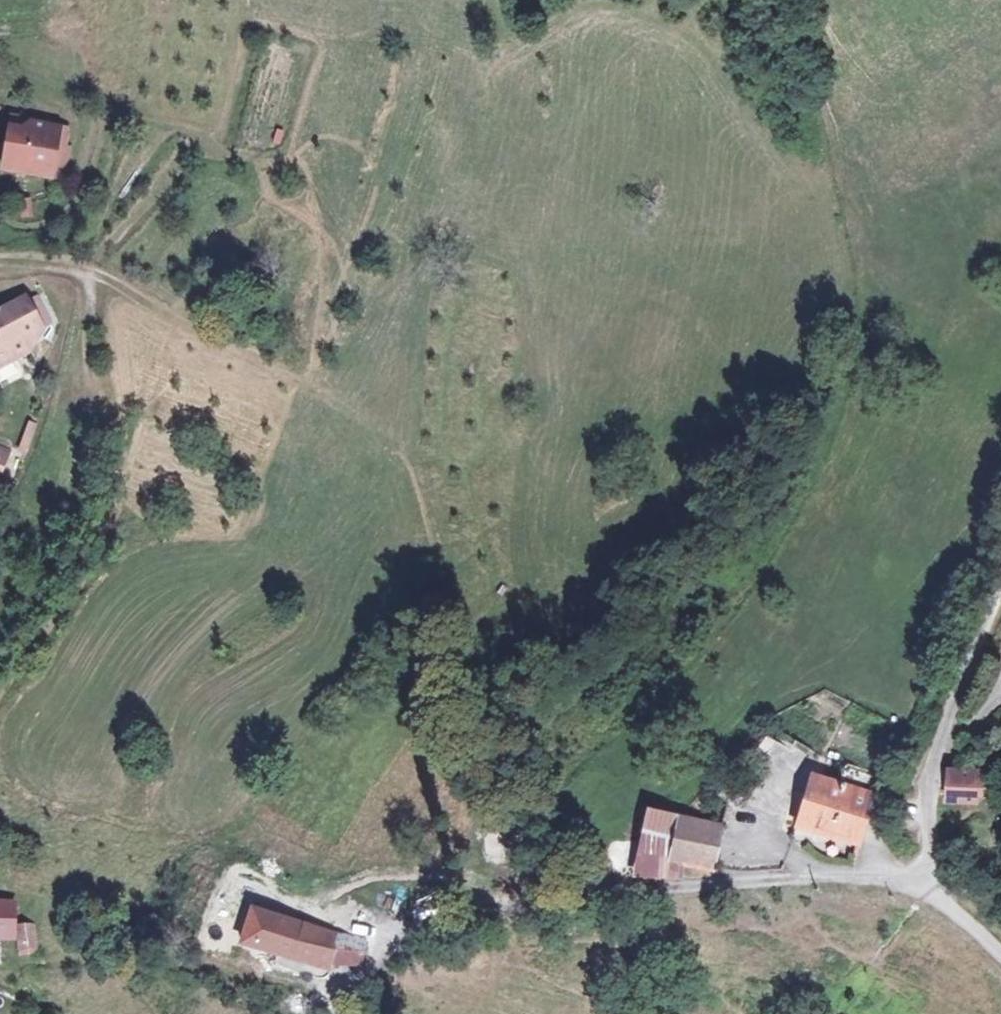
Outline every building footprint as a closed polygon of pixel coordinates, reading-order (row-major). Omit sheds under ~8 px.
[(47,118),(34,117),(31,140),(43,154),(60,157),(60,164),(77,164),(80,133),(87,134),(90,114),(56,112),(47,118)] [(43,154),(31,140),(28,160),(60,164),(60,157),(43,154)] [(37,300),(3,316),(0,310),(0,370),(40,352),(35,341),(53,332),(50,326),(39,304),(37,300)] [(39,304),(50,326),(60,321),(50,300),(39,304)] [(0,449),(0,481),(3,483),(14,454),(0,449)] [(962,817),(966,787),(939,783),(934,813),(962,817)] [(863,811),(793,806),(791,847),(860,852),(863,811)] [(691,875),(700,841),(655,830),(647,864),(691,875)] [(14,942),(13,902),(0,903),(0,942),(14,942)] [(332,970),(339,944),(274,926),(260,969),(312,985),(326,985),(332,970)] [(49,929),(26,931),(28,955),(51,954),(49,929)] [(339,944),(332,970),(363,978),(373,954),(339,944)]
